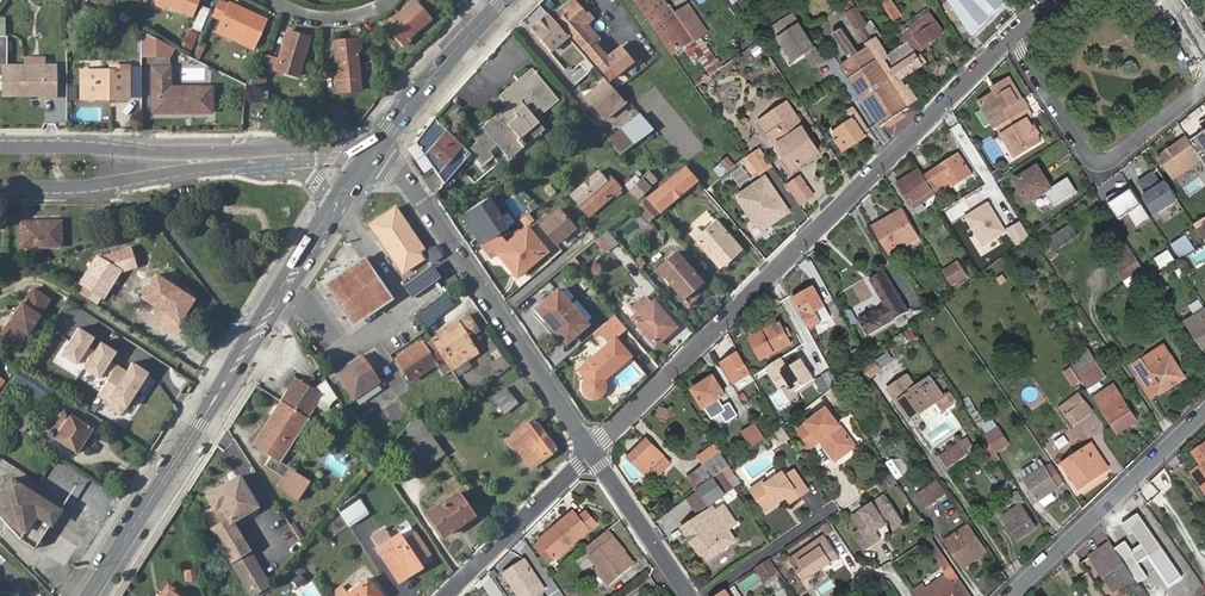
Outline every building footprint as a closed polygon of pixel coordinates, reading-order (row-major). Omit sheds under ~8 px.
[(155,1),(154,3),(163,7),(164,4),(191,14),(196,0),(153,0),(155,1)] [(222,0),(217,0),(210,15),(221,20),(216,29),(225,33),(227,30),(254,42),(262,24),(249,18),(251,13),(222,0)] [(414,0),(403,9),(406,13),(416,4),(414,0)] [(607,81),(614,88),(638,68),(633,62),(639,58),(629,46),(623,51),(621,48),(608,59),(599,47),(601,40),(588,25),(594,19),(586,11),(585,12),(574,0),(573,0),(554,16),(609,79),(607,81)] [(667,43),(674,54),(695,39),(676,13),(670,4),(670,5),(666,0),(636,0),(667,43)] [(893,0),(886,4),(894,17),(901,12),(893,0)] [(972,36),(1006,3),(1003,0),(946,0),(972,36)] [(918,56),(915,52),(903,33),(899,35),(904,43),(887,55),(876,38),(873,40),(863,26),(866,24),(851,1),(842,7),(868,46),(899,91),(906,86),(900,78),(922,63),(918,56)] [(406,13),(403,9),(392,19),(400,28),(393,35),(403,47),(410,39),(409,38),(429,19),(416,4),(406,13)] [(688,6),(676,13),(695,39),(705,30),(688,6)] [(772,25),(795,62),(806,55),(814,68),(826,60),(796,10),(772,25)] [(903,33),(915,52),(945,32),(932,12),(903,33)] [(249,18),(262,24),(264,19),(251,13),(249,18)] [(568,36),(549,13),(532,28),(552,50),(568,36)] [(842,28),(833,34),(850,59),(840,65),(881,126),(888,121),(902,112),(909,107),(908,104),(899,91),(868,46),(859,53),(842,28)] [(188,29),(181,46),(192,51),(199,34),(188,29)] [(288,30),(278,58),(275,58),(272,67),(298,75),(309,37),(288,30)] [(368,35),(374,49),(381,46),(375,32),(368,35)] [(350,43),(349,38),(333,40),(335,68),(332,69),(333,78),(336,78),(337,92),(361,89),(357,42),(350,43)] [(172,59),(173,41),(141,39),(140,57),(172,59)] [(272,67),(275,58),(265,54),(261,64),(272,67)] [(918,56),(922,63),(926,60),(923,54),(918,56)] [(88,72),(88,97),(108,97),(108,95),(115,95),(115,101),(135,100),(135,67),(116,67),(116,72),(88,72)] [(8,68),(8,92),(46,92),(46,97),(46,98),(61,98),(61,68),(8,68)] [(159,68),(159,114),(217,114),(217,88),(176,88),(176,68),(159,68)] [(262,68),(257,82),(264,85),(269,71),(262,68)] [(532,70),(530,72),(538,82),(541,80),(532,70)] [(501,95),(506,101),(515,110),(525,102),(533,112),(539,107),(543,113),(555,103),(547,93),(549,91),(541,80),(538,82),(530,72),(517,81),(520,85),(512,92),(509,88),(501,95)] [(996,93),(979,103),(995,128),(998,126),(1028,108),(1009,79),(993,88),(996,93)] [(517,81),(509,88),(512,92),(520,85),(517,81)] [(614,88),(607,81),(588,99),(598,110),(611,98),(614,101),(620,96),(614,88)] [(899,91),(908,104),(918,97),(909,84),(906,86),(899,91)] [(558,101),(549,91),(547,93),(555,103),(558,101)] [(601,113),(614,101),(611,98),(598,110),(601,113)] [(477,142),(474,144),(483,153),(487,149),(484,144),(491,138),(496,134),(510,151),(520,144),(522,148),(526,145),(523,141),(531,135),(534,139),(537,135),(515,110),(506,101),(504,102),(507,106),(510,109),(501,116),(499,113),(481,127),(484,130),(474,138),(477,142)] [(525,102),(515,110),(537,135),(543,131),(530,115),(533,112),(525,102)] [(820,151),(788,102),(767,116),(777,129),(770,133),(794,169),(820,151)] [(327,105),(327,121),(344,121),(344,106),(327,105)] [(507,106),(499,113),(501,116),(510,109),(507,106)] [(860,135),(864,132),(870,128),(855,106),(848,111),(854,119),(832,134),(844,151),(862,138),(860,135)] [(1028,108),(998,126),(1017,157),(1042,141),(1029,120),(1033,117),(1028,108)] [(888,121),(891,125),(904,116),(902,112),(888,121)] [(641,115),(622,129),(634,144),(653,129),(641,115)] [(777,129),(767,116),(761,120),(770,133),(777,129)] [(413,143),(442,184),(445,181),(450,175),(471,153),(436,118),(413,143)] [(472,135),(474,138),(484,130),(481,127),(472,135)] [(622,129),(608,140),(620,154),(634,144),(622,129)] [(508,159),(522,148),(520,144),(510,151),(496,134),(491,138),(508,159)] [(526,145),(534,139),(531,135),(523,141),(526,145)] [(1191,142),(1204,164),(1204,147),(1198,137),(1191,142)] [(1160,155),(1175,178),(1196,164),(1181,142),(1160,155)] [(483,153),(474,144),(468,149),(476,158),(483,153)] [(749,157),(759,171),(770,163),(761,149),(749,157)] [(959,151),(952,156),(956,160),(962,156),(959,151)] [(713,169),(722,178),(736,163),(728,155),(713,169)] [(918,169),(934,195),(937,192),(936,190),(949,181),(953,186),(973,172),(962,156),(956,160),(952,156),(926,174),(921,167),(918,169)] [(689,187),(697,179),(684,165),(676,172),(689,187)] [(1039,166),(1016,181),(1031,202),(1053,187),(1039,166)] [(914,209),(934,195),(918,169),(899,183),(914,209)] [(621,189),(611,177),(606,181),(598,172),(571,194),(579,204),(578,204),(588,216),(621,189)] [(650,172),(642,179),(653,192),(661,185),(650,172)] [(652,193),(665,208),(689,187),(676,172),(661,185),(653,192),(652,193)] [(1154,172),(1140,181),(1147,193),(1145,195),(1156,213),(1178,199),(1167,181),(1161,184),(1154,172)] [(445,181),(449,185),(454,179),(450,175),(445,181)] [(624,185),(629,190),(640,180),(635,175),(624,185)] [(640,180),(629,190),(640,203),(646,198),(652,193),(653,192),(642,179),(640,180)] [(809,198),(797,180),(788,186),(800,204),(809,198)] [(1152,218),(1131,185),(1122,191),(1123,194),(1119,196),(1116,191),(1107,197),(1120,218),(1128,213),(1138,227),(1152,218)] [(733,204),(755,228),(765,220),(767,222),(776,214),(759,195),(752,187),(733,204)] [(767,188),(759,195),(776,214),(784,207),(767,188)] [(646,198),(659,212),(665,208),(652,193),(646,198)] [(489,200),(464,217),(479,239),(482,237),(486,244),(503,233),(509,230),(489,200)] [(997,213),(991,204),(968,217),(986,245),(1008,232),(999,217),(997,218),(995,214),(997,213)] [(1032,213),(1036,219),(1044,214),(1040,208),(1032,213)] [(424,251),(395,209),(370,226),(403,273),(423,259),(420,254),(424,251)] [(551,219),(568,236),(577,229),(561,211),(551,219)] [(879,223),(890,242),(908,231),(897,213),(879,223)] [(1204,238),(1204,217),(1194,224),(1204,239),(1204,238)] [(558,245),(568,236),(551,219),(543,226),(558,245)] [(732,247),(737,243),(717,220),(703,232),(697,226),(692,231),(721,264),(735,251),(732,247)] [(765,220),(755,228),(758,232),(767,222),(765,220)] [(20,222),(20,247),(59,247),(60,222),(20,222)] [(1032,236),(1023,223),(1011,230),(1020,245),(1032,236)] [(523,266),(527,271),(550,253),(530,229),(511,243),(503,233),(486,244),(484,246),(494,258),(500,254),(515,272),(523,266)] [(127,235),(129,244),(142,241),(140,232),(127,235)] [(613,250),(619,244),(607,232),(601,237),(613,250)] [(1043,245),(1055,264),(1065,257),(1060,249),(1068,243),(1061,233),(1043,245)] [(1187,234),(1172,244),(1181,258),(1196,248),(1187,234)] [(124,238),(110,242),(119,271),(131,261),(124,238)] [(741,247),(737,243),(732,247),(735,251),(741,247)] [(428,256),(425,258),(428,263),(431,261),(432,263),(442,256),(436,246),(425,253),(428,256)] [(1156,258),(1164,269),(1178,259),(1169,248),(1156,258)] [(656,268),(682,297),(701,281),(676,252),(656,268)] [(1115,263),(1125,279),(1141,269),(1131,253),(1115,263)] [(363,256),(322,283),(351,326),(392,299),(363,256)] [(946,272),(954,288),(969,278),(960,264),(946,272)] [(519,277),(527,271),(523,266),(515,272),(519,277)] [(910,310),(886,269),(871,278),(887,304),(877,311),(875,309),(860,319),(870,335),(910,310)] [(155,274),(140,297),(179,321),(184,312),(181,310),(190,296),(155,274)] [(414,290),(419,303),(444,293),(438,280),(414,290)] [(1190,318),(1204,309),(1204,312),(1204,281),(1202,283),(1204,286),(1195,291),(1193,289),(1178,298),(1190,318)] [(26,333),(25,332),(29,325),(31,326),(40,313),(39,312),(50,297),(34,286),(24,302),(23,301),(9,322),(10,323),(0,338),(15,348),(26,333)] [(796,298),(812,327),(824,321),(818,310),(826,306),(815,287),(796,298)] [(559,292),(541,308),(554,323),(552,325),(567,343),(588,325),(559,292)] [(184,312),(193,298),(190,296),(181,310),(184,312)] [(627,311),(653,341),(665,331),(668,333),(676,326),(654,300),(651,304),(644,297),(627,311)] [(554,323),(541,308),(538,310),(552,325),(554,323)] [(468,316),(432,339),(451,369),(477,352),(467,337),(477,330),(468,316)] [(617,316),(607,325),(617,337),(627,329),(617,316)] [(756,335),(767,356),(792,342),(788,336),(792,334),(789,328),(785,330),(781,322),(756,335)] [(96,338),(78,327),(63,352),(108,381),(99,396),(107,401),(105,405),(123,417),(150,374),(134,364),(128,372),(112,362),(117,354),(102,344),(97,352),(89,348),(96,338)] [(665,331),(653,341),(656,344),(668,333),(665,331)] [(451,369),(432,339),(406,356),(405,354),(396,360),(410,380),(434,364),(442,376),(451,369)] [(586,379),(583,383),(583,385),(583,390),(585,393),(587,395),(590,396),(594,397),(599,395),(600,395),(602,392),(604,388),(604,384),(601,379),(630,356),(614,339),(578,368),(586,379)] [(1185,377),(1163,345),(1141,360),(1134,366),(1145,382),(1142,384),(1151,398),(1162,390),(1163,393),(1185,377)] [(853,351),(861,364),(869,360),(861,346),(853,351)] [(362,356),(337,373),(355,398),(380,381),(362,356)] [(722,362),(736,384),(746,377),(733,356),(722,362)] [(780,358),(767,367),(780,386),(789,380),(796,391),(813,379),(801,360),(788,369),(780,358)] [(883,370),(876,359),(861,368),(868,379),(883,370)] [(456,376),(471,366),(467,360),(452,371),(456,376)] [(1094,362),(1081,370),(1085,377),(1099,368),(1094,362)] [(1072,387),(1081,382),(1072,366),(1063,370),(1072,387)] [(468,368),(456,377),(463,388),(476,379),(468,368)] [(816,376),(824,391),(839,383),(831,368),(816,376)] [(46,390),(18,372),(13,378),(42,397),(46,390)] [(294,376),(279,400),(304,416),(308,418),(322,394),(294,376)] [(908,376),(888,390),(910,421),(937,402),(934,397),(941,393),(931,378),(916,388),(908,376)] [(708,384),(706,381),(694,388),(706,406),(726,394),(716,378),(708,384)] [(1097,396),(1105,408),(1103,409),(1116,428),(1135,416),(1122,397),(1121,398),(1113,386),(1097,396)] [(1030,387),(1024,394),(1031,401),(1038,394),(1030,387)] [(505,388),(492,398),(503,413),(516,403),(505,388)] [(773,397),(778,405),(787,400),(782,392),(773,397)] [(937,402),(943,411),(954,404),(947,394),(944,397),(941,393),(934,397),(937,402)] [(366,418),(383,407),(376,396),(359,407),(366,418)] [(1077,406),(1071,398),(1061,405),(1075,423),(1093,410),(1086,400),(1077,406)] [(783,404),(787,411),(795,406),(792,399),(783,404)] [(312,477),(283,460),(278,456),(304,416),(279,400),(252,444),(271,455),(265,464),(284,476),(279,485),(300,498),(312,477)] [(828,407),(800,428),(813,447),(822,440),(825,438),(828,442),(826,444),(837,460),(857,445),(828,407)] [(667,419),(670,410),(660,408),(657,416),(667,419)] [(93,429),(64,410),(48,435),(77,453),(93,429)] [(770,436),(783,427),(774,411),(760,420),(770,436)] [(30,424),(16,412),(9,421),(23,433),(30,424)] [(431,465),(446,454),(430,429),(418,413),(405,429),(431,465)] [(278,456),(283,460),(309,419),(308,418),(304,416),(278,456)] [(556,448),(534,419),(507,440),(514,451),(516,450),(530,468),(556,448)] [(742,428),(748,438),(758,431),(752,422),(742,428)] [(985,435),(996,452),(1009,443),(998,427),(985,435)] [(969,436),(963,439),(970,453),(976,449),(969,436)] [(646,439),(628,457),(644,473),(645,472),(648,474),(649,474),(665,457),(666,456),(656,447),(656,448),(646,439)] [(960,444),(941,457),(950,469),(968,455),(960,444)] [(1086,455),(1066,469),(1080,488),(1100,474),(1098,471),(1107,465),(1092,444),(1083,450),(1086,455)] [(1202,463),(1204,467),(1204,444),(1194,451),(1202,463)] [(715,446),(700,457),(705,465),(720,453),(715,446)] [(1063,464),(1066,469),(1086,455),(1083,450),(1063,464)] [(705,465),(697,470),(707,484),(715,478),(722,472),(724,471),(730,466),(720,453),(705,465)] [(649,474),(656,481),(672,464),(665,457),(649,474)] [(1191,470),(1204,491),(1204,467),(1202,463),(1191,470)] [(1045,466),(1024,479),(1038,500),(1041,498),(1045,505),(1055,498),(1051,491),(1059,486),(1065,482),(1052,464),(1046,468),(1045,466)] [(1109,468),(1107,465),(1098,471),(1100,474),(1109,468)] [(730,466),(724,471),(730,480),(736,475),(730,466)] [(697,470),(687,478),(697,491),(699,490),(707,484),(697,470)] [(767,479),(753,488),(766,507),(778,498),(780,501),(788,495),(792,502),(810,490),(796,470),(788,475),(785,472),(769,483),(767,479)] [(715,478),(726,494),(734,489),(722,472),(715,478)] [(212,528),(253,595),(270,585),(232,522),(257,507),(238,477),(206,496),(221,522),(212,528)] [(711,505),(726,494),(715,478),(707,484),(699,490),(700,491),(711,505)] [(49,523),(57,510),(9,479),(0,493),(0,520),(18,538),(32,548),(49,523)] [(928,505),(941,496),(933,484),(920,492),(924,497),(923,497),(928,505)] [(711,505),(700,491),(687,500),(697,514),(711,505)] [(473,515),(458,493),(426,514),(441,537),(454,527),(453,526),(457,523),(459,524),(473,515)] [(491,504),(489,506),(495,515),(507,507),(497,494),(489,501),(491,504)] [(862,530),(872,544),(882,538),(877,530),(880,528),(879,525),(882,523),(884,526),(887,523),(900,514),(886,494),(853,517),(862,530)] [(356,496),(337,509),(349,527),(368,514),(356,496)] [(780,501),(778,498),(766,507),(768,509),(780,501)] [(1037,527),(1020,504),(1002,517),(1019,540),(1037,527)] [(737,525),(723,505),(715,510),(729,531),(737,525)] [(683,528),(706,562),(736,541),(729,531),(715,510),(713,507),(683,528)] [(575,511),(558,525),(560,528),(557,530),(554,528),(541,539),(555,557),(597,524),(587,512),(579,517),(575,511)] [(1138,511),(1121,522),(1129,534),(1133,531),(1143,545),(1133,551),(1126,542),(1115,549),(1138,583),(1148,576),(1138,562),(1149,555),(1170,586),(1183,577),(1138,511)] [(887,523),(892,531),(905,521),(900,514),(887,523)] [(965,567),(989,550),(971,524),(947,541),(965,567)] [(613,537),(608,530),(605,532),(611,539),(613,537)] [(854,535),(865,549),(872,544),(862,530),(854,535)] [(611,539),(605,532),(587,547),(592,553),(590,555),(601,568),(598,571),(609,584),(633,566),(623,554),(626,552),(613,537),(611,539)] [(411,565),(415,562),(428,553),(415,534),(404,540),(399,533),(377,549),(399,580),(414,570),(411,565)] [(806,581),(818,573),(816,570),(821,567),(822,570),(841,557),(826,535),(790,559),(806,581)] [(1115,549),(1111,542),(1090,557),(1114,591),(1126,583),(1131,591),(1140,584),(1138,583),(1115,549)] [(635,563),(626,552),(623,554),(633,566),(635,563)] [(520,595),(537,595),(546,590),(526,561),(506,574),(520,595)] [(756,574),(764,585),(776,576),(769,566),(756,574)] [(185,581),(197,580),(195,568),(183,569),(185,581)] [(758,578),(754,571),(738,579),(742,587),(758,578)] [(955,582),(949,586),(942,574),(913,592),(916,595),(964,595),(955,582)] [(775,593),(784,586),(778,576),(768,583),(775,593)] [(381,595),(367,578),(345,595),(381,595)] [(820,595),(821,595),(836,589),(832,580),(816,588),(820,595)]
